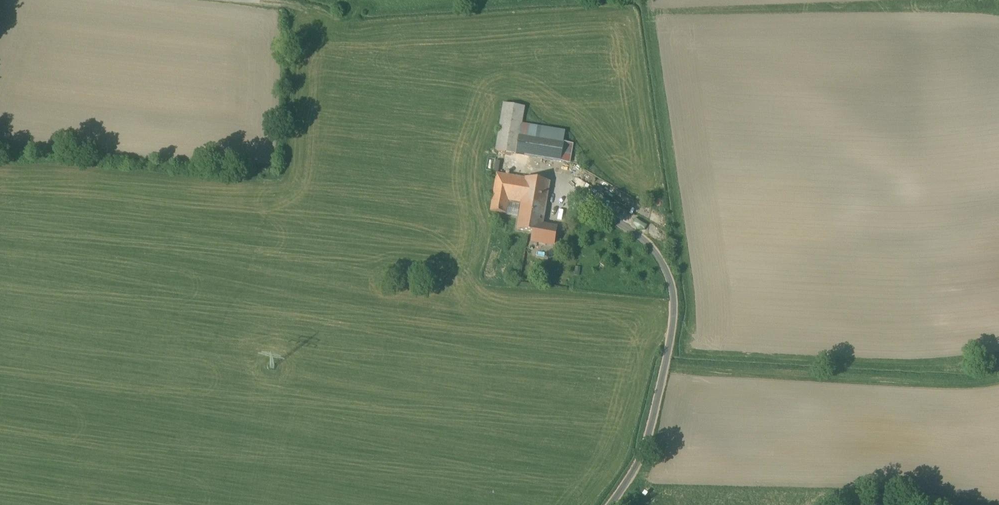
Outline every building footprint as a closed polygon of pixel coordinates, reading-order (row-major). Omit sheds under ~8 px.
[(504,103),(496,154),(562,166),(565,133),(527,127),(529,111),(504,103)] [(521,206),(546,209),(550,183),(497,174),(491,212),(506,214),(508,202),(517,203),(517,205),(521,206)] [(541,234),(543,226),(546,209),(521,206),(517,230),(534,233),(541,234)] [(556,229),(543,226),(541,234),(534,233),(533,242),(553,245),(556,229)]
